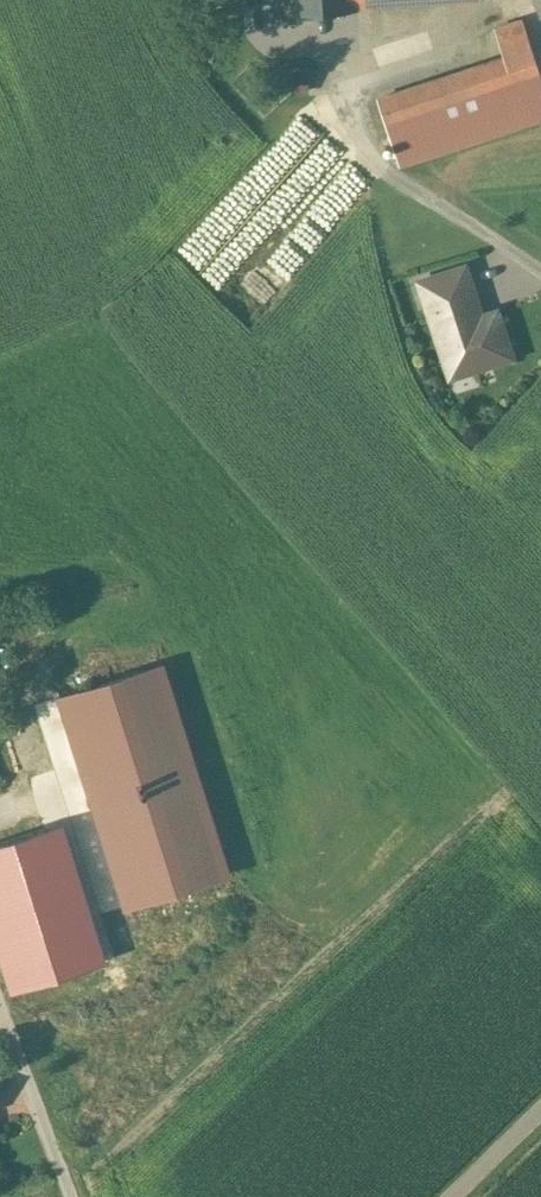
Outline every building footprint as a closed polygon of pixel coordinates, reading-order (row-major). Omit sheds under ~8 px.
[(288,9),(289,9),(315,7),(357,5),(357,0),(287,0),(288,9)] [(315,7),(289,9),(290,37),(317,36),(315,7)] [(376,98),(398,165),(540,118),(540,79),(522,19),(494,28),(503,57),(376,98)] [(239,185),(179,245),(201,267),(261,207),(239,185)] [(464,265),(419,280),(426,300),(471,286),(464,265)] [(471,286),(426,300),(450,375),(511,355),(497,310),(466,320),(457,293),(472,288),(471,286)] [(227,874),(161,665),(61,697),(127,906),(227,874)] [(62,823),(0,841),(0,950),(13,991),(105,961),(62,823)]
